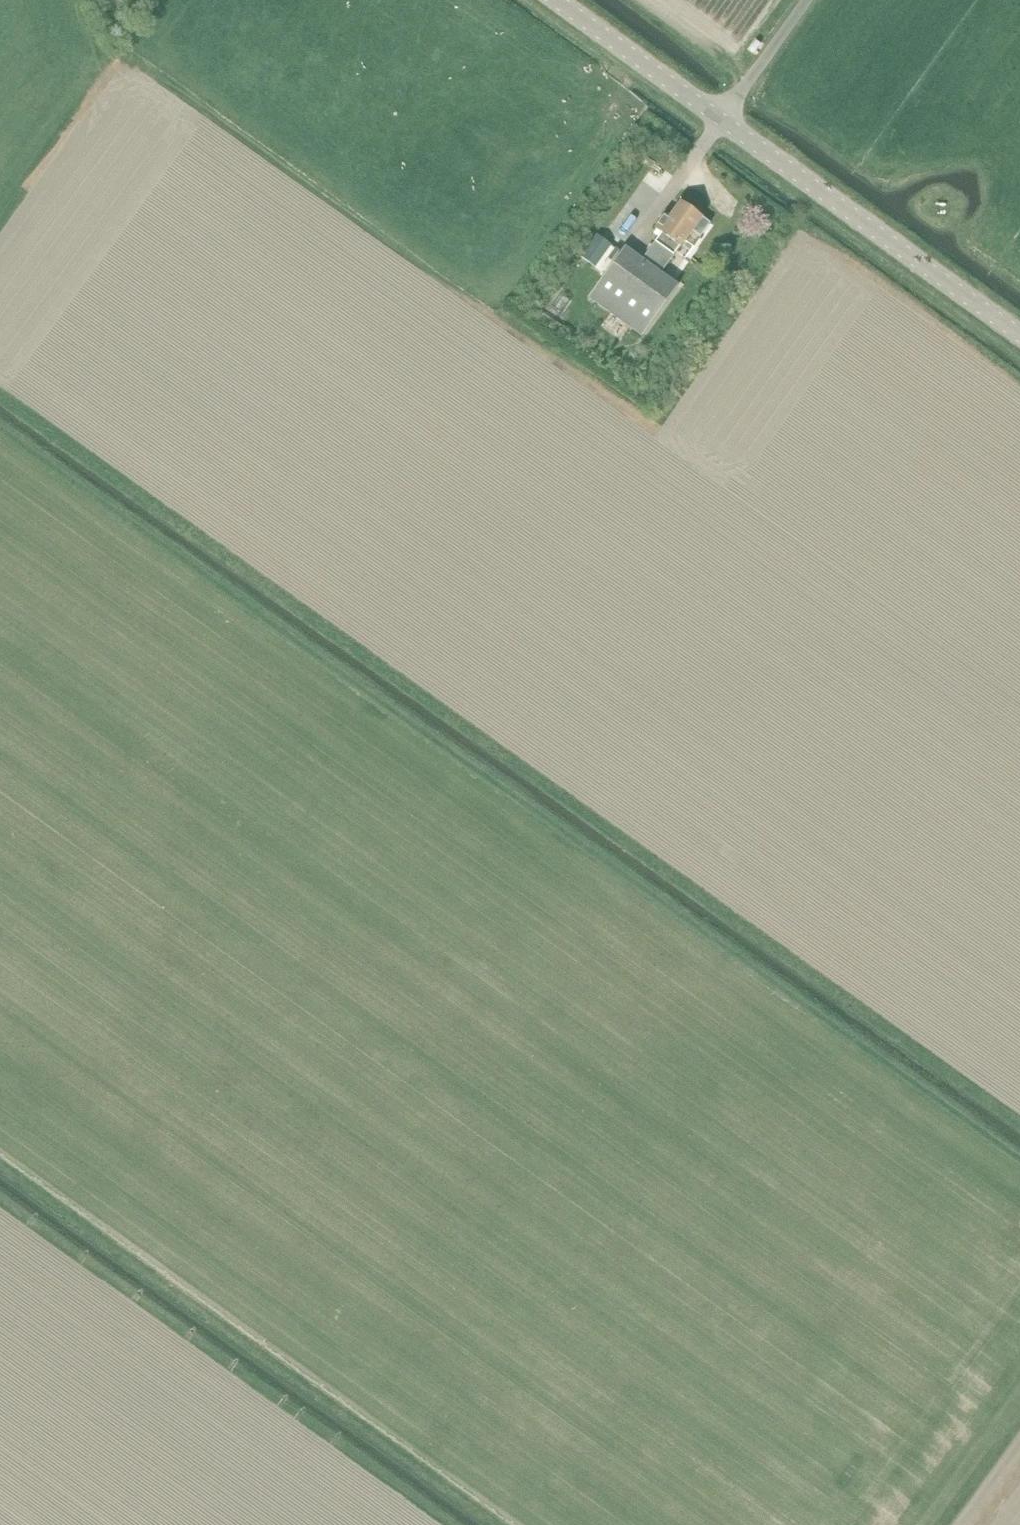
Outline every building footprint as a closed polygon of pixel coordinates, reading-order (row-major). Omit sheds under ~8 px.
[(660,232),(643,256),(661,270),(682,243),(683,243),(702,218),(681,203),(669,218),(665,215),(655,228),(660,232)] [(598,234),(588,248),(602,258),(612,244),(598,234)] [(623,248),(587,298),(640,337),(677,287),(623,248)]
